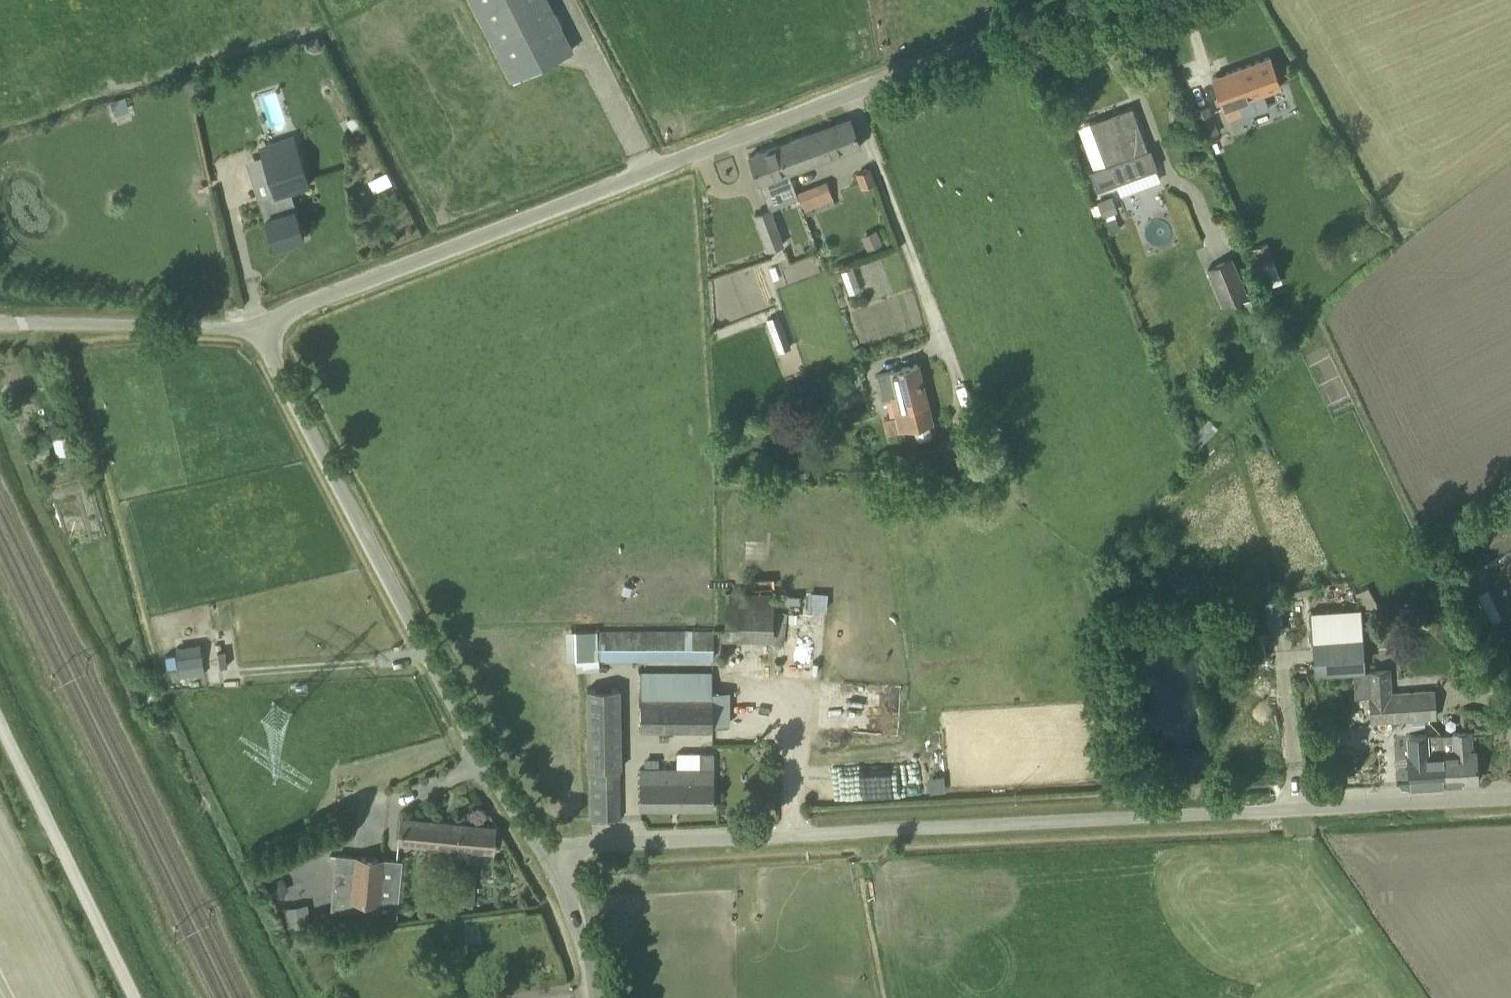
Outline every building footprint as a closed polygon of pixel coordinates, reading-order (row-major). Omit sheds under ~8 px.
[(548,0),(472,0),(512,80),(573,49),(548,0)] [(317,36),(305,40),(307,47),(314,51),(322,48),(317,36)] [(1263,104),(1259,94),(1280,86),(1269,56),(1213,76),(1224,107),(1225,106),(1229,119),(1241,114),(1240,112),(1263,104)] [(197,75),(185,79),(190,96),(197,94),(201,88),(197,75)] [(127,96),(112,99),(116,120),(131,118),(127,96)] [(1219,133),(1208,104),(1194,110),(1204,138),(1219,133)] [(1160,180),(1155,168),(1157,168),(1150,148),(1145,150),(1130,108),(1098,118),(1108,145),(1099,148),(1105,165),(1090,170),(1097,190),(1116,183),(1120,195),(1160,180)] [(860,145),(850,117),(778,144),(788,172),(860,145)] [(260,200),(275,246),(304,237),(290,192),(310,185),(297,144),(262,155),(279,194),(260,200)] [(769,207),(787,201),(777,176),(788,172),(778,144),(749,155),(769,207),(755,212),(768,248),(782,243),(769,207)] [(856,174),(861,187),(875,182),(870,168),(856,174)] [(385,172),(367,182),(372,193),(391,183),(385,172)] [(803,210),(804,209),(806,216),(813,213),(811,207),(814,206),(833,199),(834,199),(827,180),(796,191),(798,197),(803,210)] [(1097,200),(1098,203),(1090,205),(1095,218),(1101,215),(1102,217),(1105,216),(1106,219),(1103,221),(1107,231),(1119,227),(1114,213),(1117,211),(1111,194),(1097,200)] [(876,228),(861,234),(867,249),(882,243),(876,228)] [(1284,289),(1267,241),(1253,246),(1270,294),(1284,289)] [(1206,267),(1223,305),(1248,293),(1231,255),(1206,267)] [(778,314),(765,319),(780,355),(784,353),(785,357),(793,354),(790,345),(778,314)] [(900,430),(933,422),(918,363),(890,370),(891,371),(877,374),(883,398),(891,396),(900,430)] [(828,384),(831,395),(852,388),(849,378),(828,384)] [(1430,591),(1436,605),(1445,601),(1438,588),(1430,591)] [(723,637),(772,639),(775,594),(725,591),(723,637)] [(809,591),(808,604),(825,605),(826,592),(809,591)] [(1361,607),(1311,611),(1315,674),(1353,672),(1355,697),(1370,695),(1372,720),(1393,719),(1391,693),(1390,669),(1365,671),(1361,607)] [(600,658),(713,658),(713,630),(600,629),(600,658)] [(205,673),(203,662),(200,643),(175,648),(180,677),(205,673)] [(220,667),(228,666),(226,650),(218,651),(220,667)] [(640,729),(713,729),(712,673),(640,670),(640,729)] [(619,768),(621,768),(620,688),(587,688),(589,768),(591,768),(591,818),(620,818),(620,817),(619,768)] [(1391,693),(1393,719),(1435,716),(1433,690),(1391,693)] [(1444,782),(1477,780),(1475,751),(1471,751),(1470,731),(1441,733),(1444,782)] [(1444,782),(1441,733),(1409,735),(1410,755),(1408,755),(1410,784),(1444,782)] [(640,769),(640,808),(714,808),(713,753),(700,754),(701,770),(640,769)] [(398,817),(396,840),(492,850),(494,827),(398,817)] [(401,862),(337,855),(332,909),(396,916),(401,862)] [(462,902),(473,902),(474,870),(450,869),(450,882),(463,883),(462,902)]
